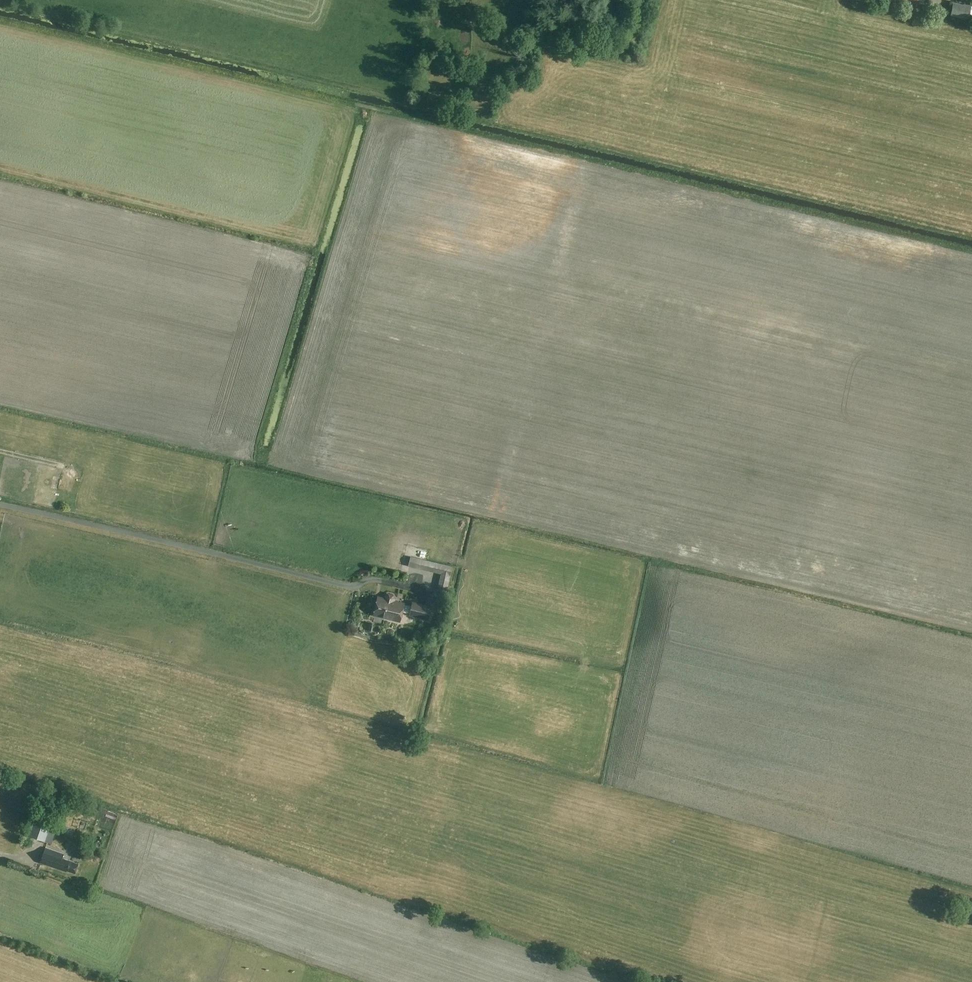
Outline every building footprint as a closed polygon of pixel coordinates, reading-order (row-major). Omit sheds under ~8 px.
[(926,7),(935,9),(937,0),(928,0),(926,7)] [(957,14),(970,17),(971,7),(971,6),(964,4),(963,10),(958,9),(958,11),(953,10),(952,14),(957,15),(957,14)] [(451,567),(416,558),(414,568),(441,574),(438,584),(447,586),(451,567)] [(378,597),(373,615),(400,621),(402,612),(410,614),(409,614),(428,619),(431,607),(412,602),(411,606),(404,604),(404,603),(394,601),(395,598),(393,595),(388,594),(385,596),(385,599),(378,597)] [(89,819),(80,816),(70,841),(78,844),(89,819)] [(75,874),(79,863),(63,858),(64,854),(46,848),(40,863),(67,872),(67,871),(75,874)]
